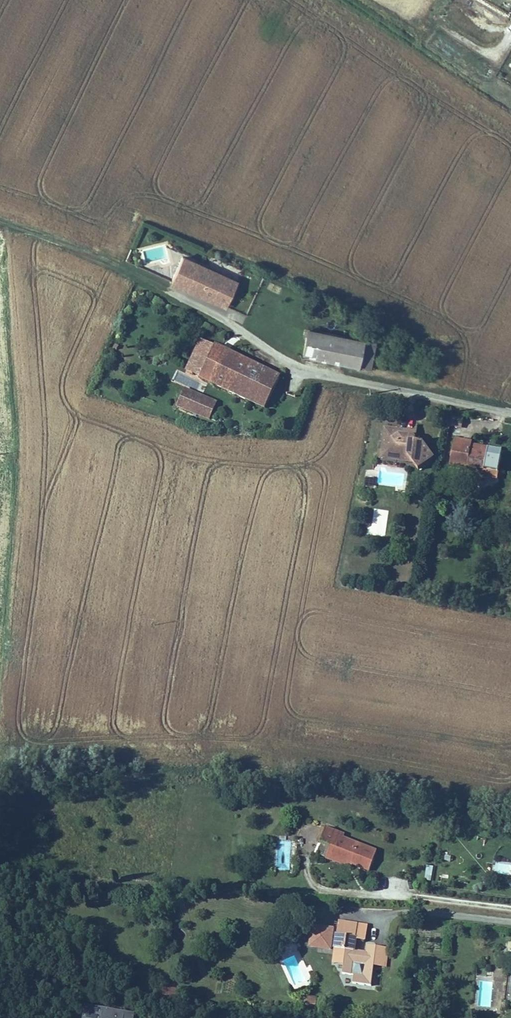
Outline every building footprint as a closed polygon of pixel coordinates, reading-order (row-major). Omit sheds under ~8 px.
[(223,307),(236,279),(182,255),(169,282),(223,307)] [(362,337),(304,327),(300,355),(358,364),(362,337)] [(375,339),(362,337),(358,364),(370,367),(375,339)] [(213,346),(199,339),(183,372),(263,410),(280,375),(214,344),(213,346)] [(216,401),(184,388),(176,407),(209,420),(216,401)] [(464,416),(452,413),(449,426),(461,429),(464,416)] [(384,425),(382,439),(393,454),(407,455),(414,463),(419,469),(434,458),(421,443),(414,443),(410,433),(398,432),(399,427),(392,426),(384,425)] [(415,429),(399,427),(398,432),(410,433),(414,443),(415,429)] [(450,466),(465,469),(466,465),(499,471),(502,451),(469,445),(470,441),(463,439),(455,438),(450,466)] [(393,454),(382,439),(379,458),(414,463),(407,455),(393,454)] [(465,469),(464,475),(497,480),(499,471),(466,465),(465,469)] [(328,827),(323,825),(318,837),(323,839),(328,827)] [(318,852),(328,856),(333,844),(338,846),(335,855),(355,863),(371,869),(379,850),(341,835),(342,833),(328,827),(323,839),(318,852)] [(338,846),(333,844),(328,856),(354,866),(355,863),(335,855),(338,846)] [(431,882),(433,866),(427,866),(425,881),(431,882)] [(337,921),(334,952),(347,954),(345,966),(344,974),(355,975),(354,983),(372,986),(377,947),(368,946),(367,952),(353,951),(357,923),(337,921)] [(332,950),(335,928),(313,926),(310,947),(332,950)] [(347,954),(334,952),(332,964),(345,966),(347,954)] [(498,969),(494,999),(510,1001),(510,971),(498,969)] [(162,997),(177,999),(178,989),(164,987),(162,997)] [(305,1004),(315,1006),(316,998),(306,996),(305,1004)] [(88,1005),(86,1017),(136,1017),(137,1012),(88,1005)]
